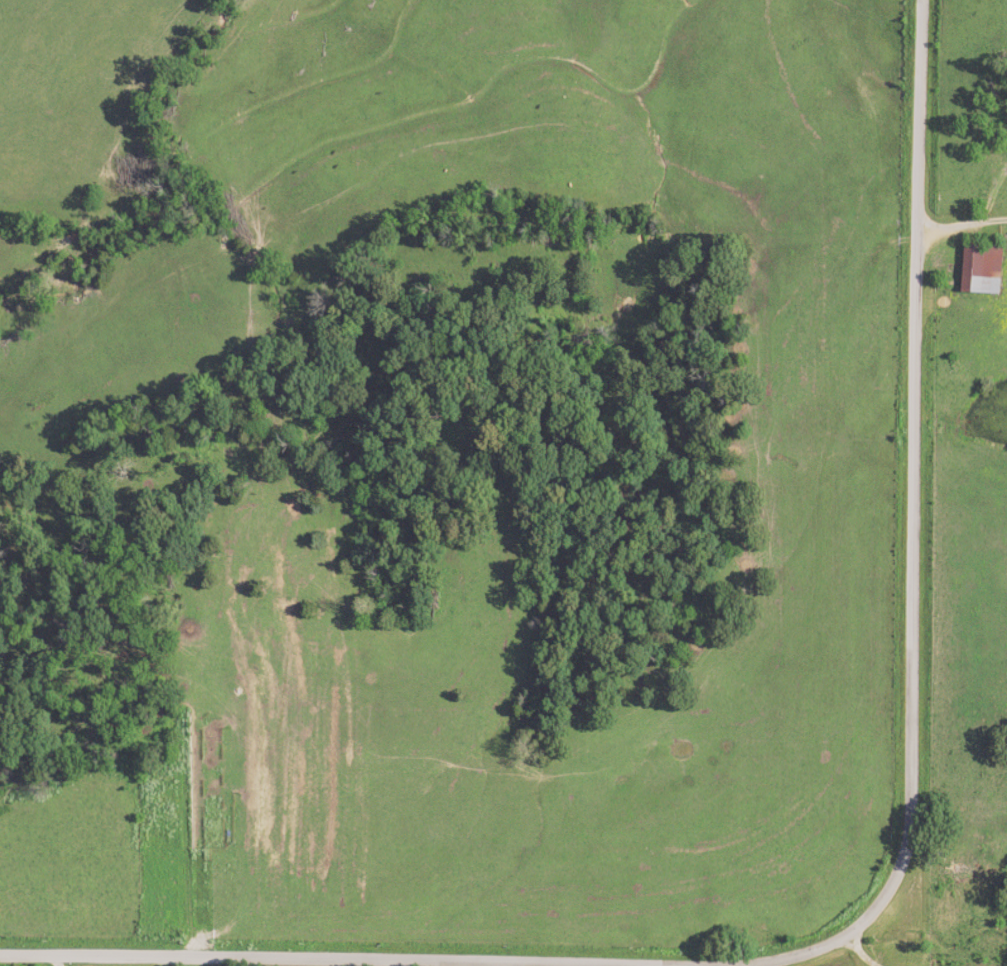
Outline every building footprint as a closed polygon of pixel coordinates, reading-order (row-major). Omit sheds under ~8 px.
[(957,292),(998,294),(1000,252),(960,249),(957,292)]
